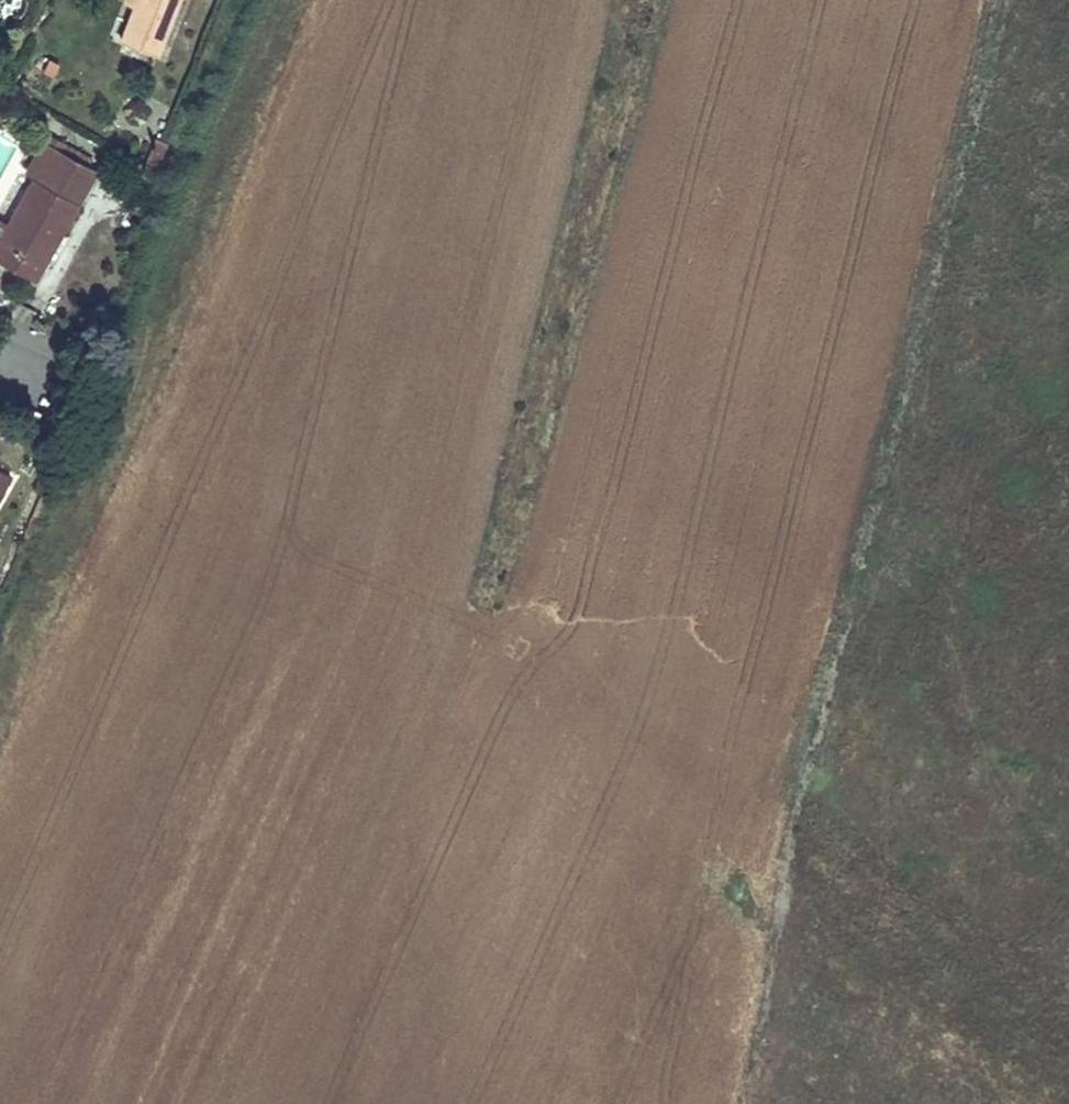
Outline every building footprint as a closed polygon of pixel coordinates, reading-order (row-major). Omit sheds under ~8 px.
[(160,52),(181,0),(137,0),(123,37),(160,52)] [(0,212),(0,254),(24,268),(34,251),(30,248),(45,224),(49,226),(88,161),(44,135),(34,129),(23,147),(35,154),(0,212)] [(17,482),(0,472),(0,512),(17,482)]
